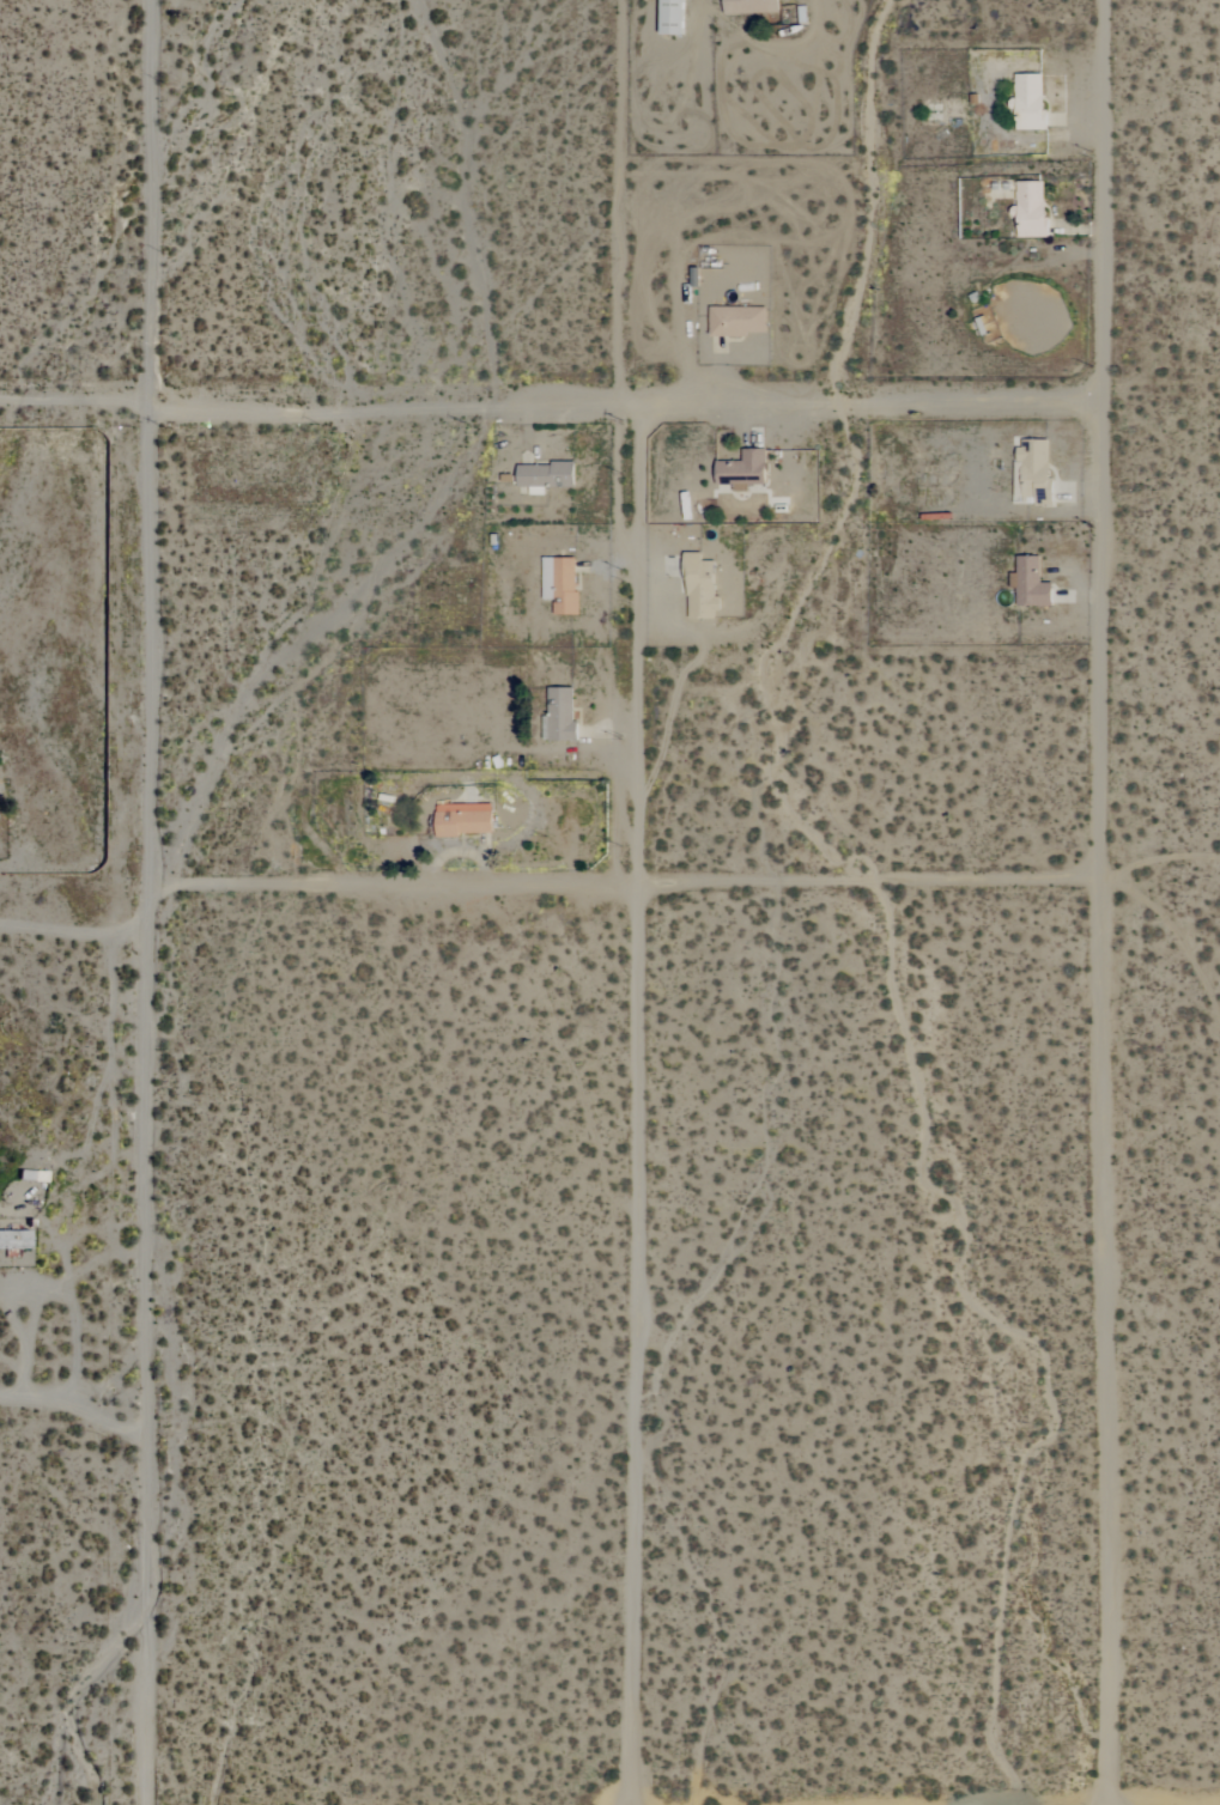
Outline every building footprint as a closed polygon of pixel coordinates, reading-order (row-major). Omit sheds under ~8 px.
[(660,35),(683,35),(684,0),(661,0),(660,35)] [(724,15),(779,13),(778,0),(724,0),(724,15)] [(1043,74),(1015,75),(1016,130),(1045,130),(1043,74)] [(1017,182),(1018,238),(1046,238),(1045,182),(1017,182)] [(767,308),(710,307),(709,337),(748,337),(748,333),(766,333),(767,308)] [(1049,440),(1019,441),(1019,464),(1023,464),(1023,486),(1035,485),(1035,493),(1050,493),(1049,440)] [(766,449),(742,449),(742,462),(716,461),(716,484),(734,485),(733,491),(748,492),(748,485),(765,486),(766,449)] [(518,464),(518,487),(575,488),(575,465),(518,464)] [(702,553),(687,553),(687,619),(716,619),(717,561),(702,561),(702,553)] [(1040,557),(1017,557),(1017,574),(1010,574),(1010,589),(1017,589),(1016,606),(1052,607),(1053,584),(1040,583),(1040,557)] [(554,615),(578,615),(577,558),(543,559),(543,600),(554,600),(554,615)] [(575,688),(548,688),(548,717),(544,717),(544,741),(575,741),(575,688)] [(493,834),(492,804),(436,805),(436,836),(493,834)] [(29,1249),(30,1231),(0,1230),(0,1249),(29,1249)]
